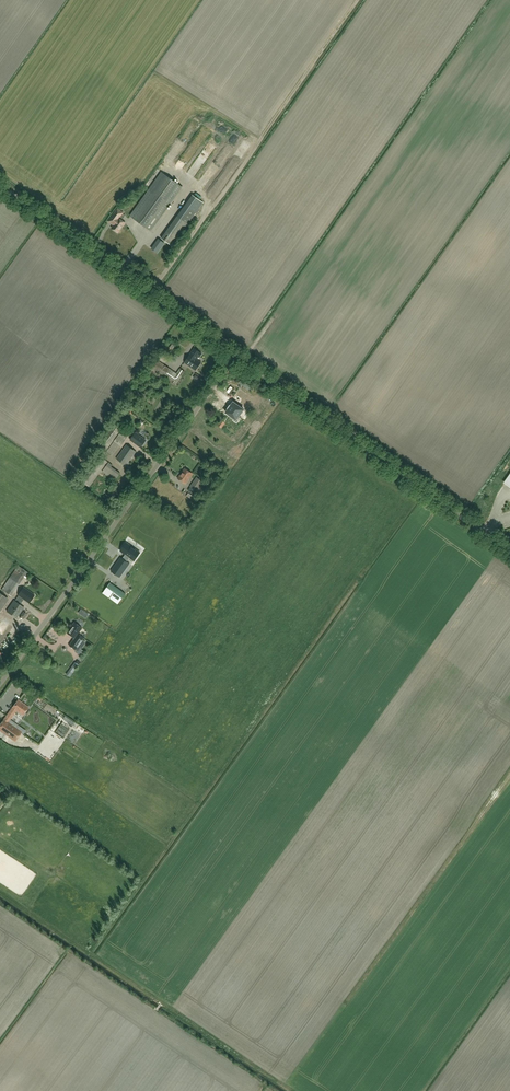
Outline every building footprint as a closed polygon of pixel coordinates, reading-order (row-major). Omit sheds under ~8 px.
[(235,131),(232,135),(238,140),(241,136),(235,131)] [(162,172),(130,216),(151,231),(171,203),(182,187),(162,172)] [(185,205),(161,238),(172,246),(196,213),(185,205)] [(114,225),(112,228),(118,233),(125,223),(119,219),(123,213),(117,209),(109,221),(114,225)] [(196,359),(201,353),(194,348),(184,362),(196,370),(201,362),(196,359)] [(158,353),(154,358),(149,365),(153,367),(152,368),(176,384),(185,372),(180,368),(177,373),(170,369),(164,365),(159,361),(162,356),(158,353)] [(247,406),(252,398),(241,390),(239,392),(238,391),(234,397),(247,406)] [(244,409),(233,401),(230,405),(228,408),(229,408),(226,412),(234,418),(233,420),(237,423),(239,420),(237,418),(244,409)] [(106,451),(123,427),(115,422),(98,446),(106,451)] [(111,455),(118,444),(120,445),(127,435),(121,431),(113,441),(114,441),(107,452),(111,455)] [(140,448),(146,440),(136,432),(130,440),(140,448)] [(126,465),(136,451),(127,445),(116,459),(126,465)] [(89,487),(108,461),(98,455),(80,480),(89,487)] [(115,480),(120,473),(111,467),(112,465),(109,462),(102,471),(106,474),(112,478),(115,480)] [(186,484),(193,473),(185,468),(178,478),(186,484)] [(199,488),(203,481),(197,477),(191,487),(189,491),(196,495),(200,489),(199,488)] [(120,577),(129,564),(127,562),(130,557),(134,560),(140,553),(126,543),(120,551),(125,554),(122,558),(121,557),(120,557),(121,557),(111,571),(120,577)] [(28,579),(31,574),(18,565),(2,589),(11,596),(24,577),(28,579)] [(123,578),(130,584),(139,573),(133,567),(123,578)] [(118,604),(126,594),(110,582),(103,593),(118,604)] [(29,603),(34,595),(23,587),(18,595),(19,595),(15,601),(14,600),(7,611),(17,618),(24,607),(20,604),(24,599),(29,603)] [(9,598),(0,591),(0,609),(9,598)] [(82,639),(83,638),(78,634),(82,628),(74,622),(67,633),(74,638),(69,645),(75,649),(75,650),(75,651),(77,652),(80,648),(81,647),(85,643),(84,641),(82,639)] [(72,673),(78,665),(76,663),(70,671),(72,673)] [(29,707),(18,699),(12,708),(23,715),(29,707)] [(4,719),(0,725),(0,731),(15,741),(22,732),(4,719)]
